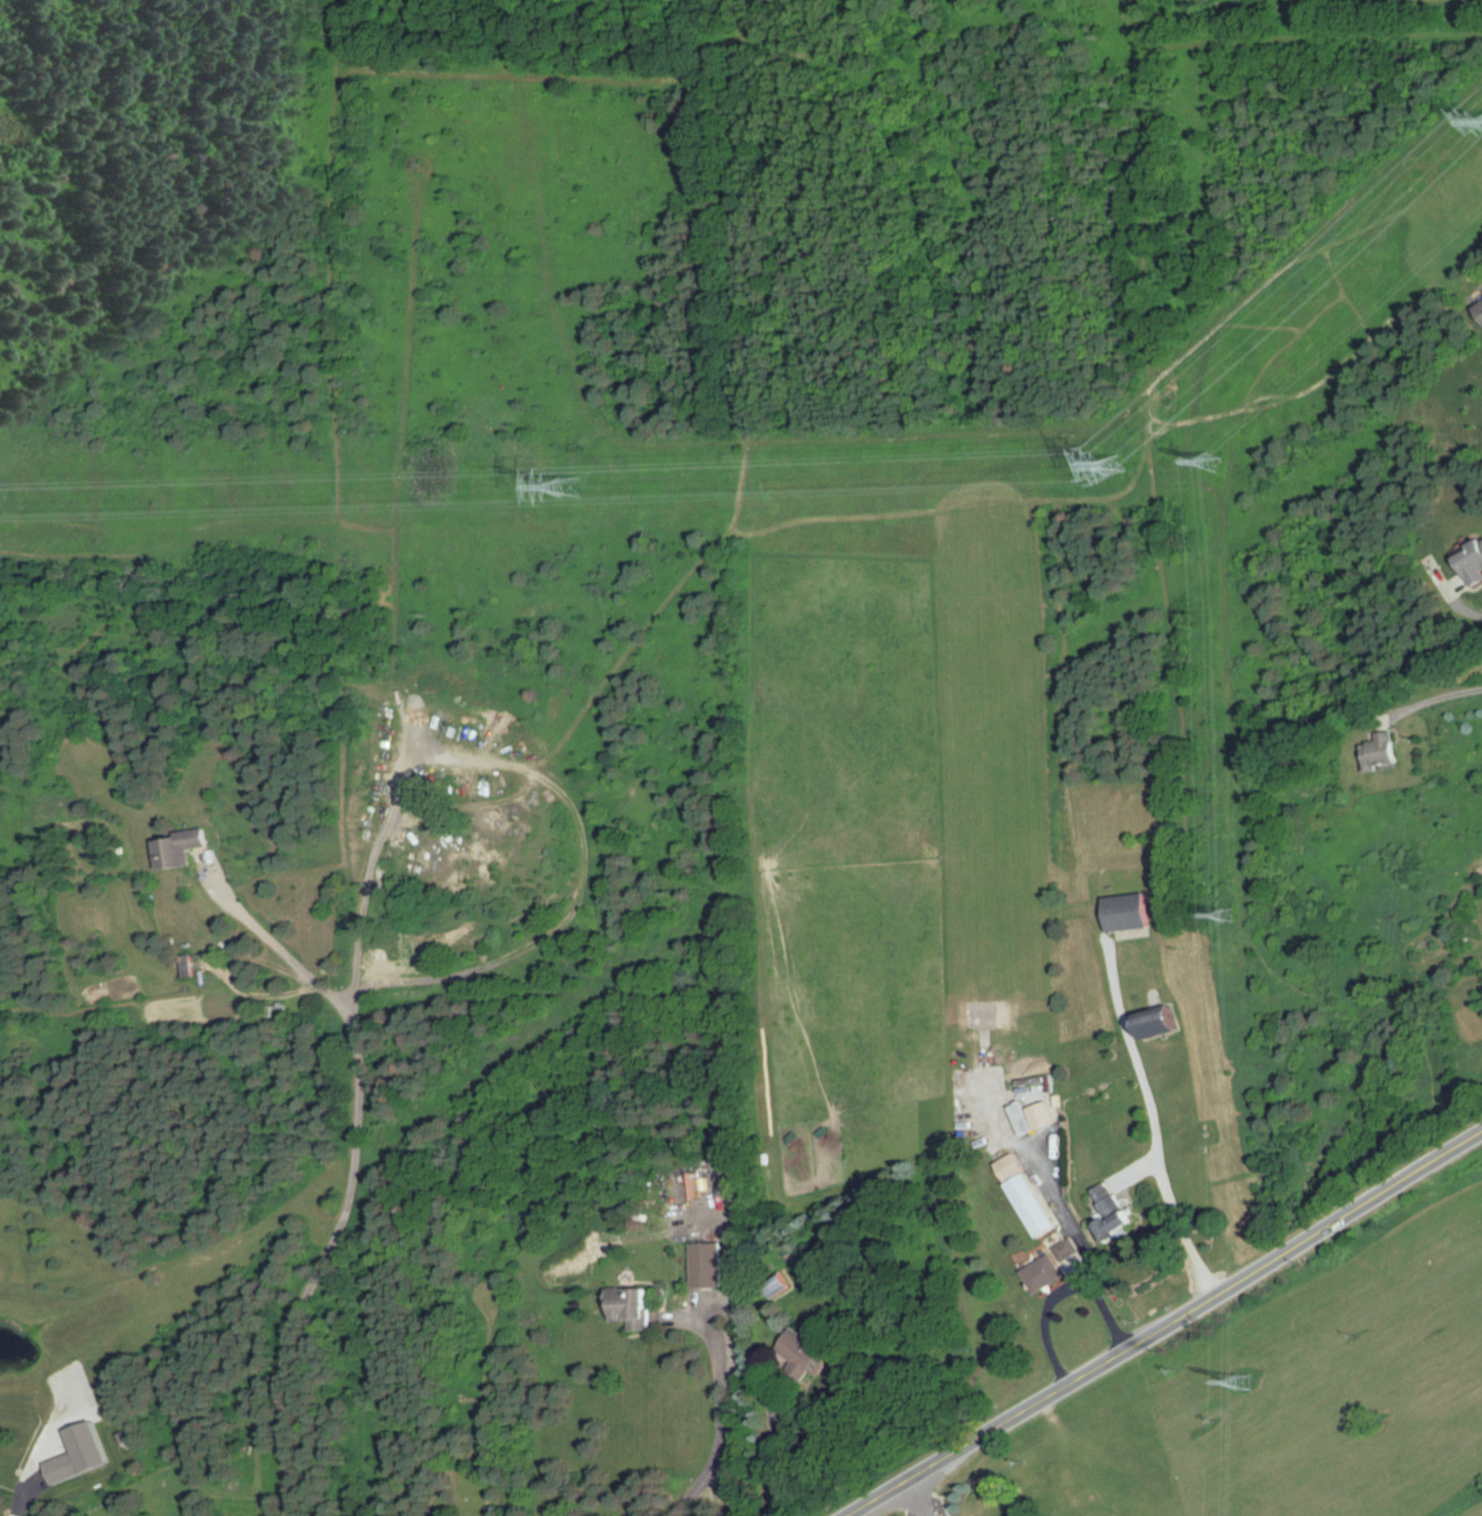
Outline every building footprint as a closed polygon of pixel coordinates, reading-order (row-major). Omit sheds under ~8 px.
[(1481,322),(1481,301),(1472,307),(1481,322)] [(1481,572),(1481,545),(1459,552),(1469,588),(1481,584),(1481,575),(1481,572)] [(1398,769),(1395,729),(1367,732),(1370,771),(1398,769)] [(207,847),(205,830),(155,838),(160,870),(192,866),(190,850),(207,847)] [(1152,929),(1149,894),(1107,897),(1110,933),(1152,929)] [(1185,1032),(1180,1005),(1141,1012),(1146,1039),(1185,1032)] [(1036,1240),(1058,1229),(1028,1172),(1007,1183),(1036,1240)] [(1111,1243),(1138,1228),(1111,1181),(1093,1191),(1110,1221),(1102,1226),(1111,1243)] [(1035,1295),(1067,1279),(1060,1265),(1081,1254),(1075,1241),(1021,1267),(1035,1295)] [(691,1244),(691,1289),(722,1288),(722,1244),(691,1244)] [(612,1322),(631,1321),(631,1332),(650,1331),(649,1288),(612,1289),(612,1322)] [(829,1353),(796,1327),(772,1357),(805,1383),(829,1353)] [(83,1473),(75,1451),(43,1463),(51,1486),(83,1473)]
